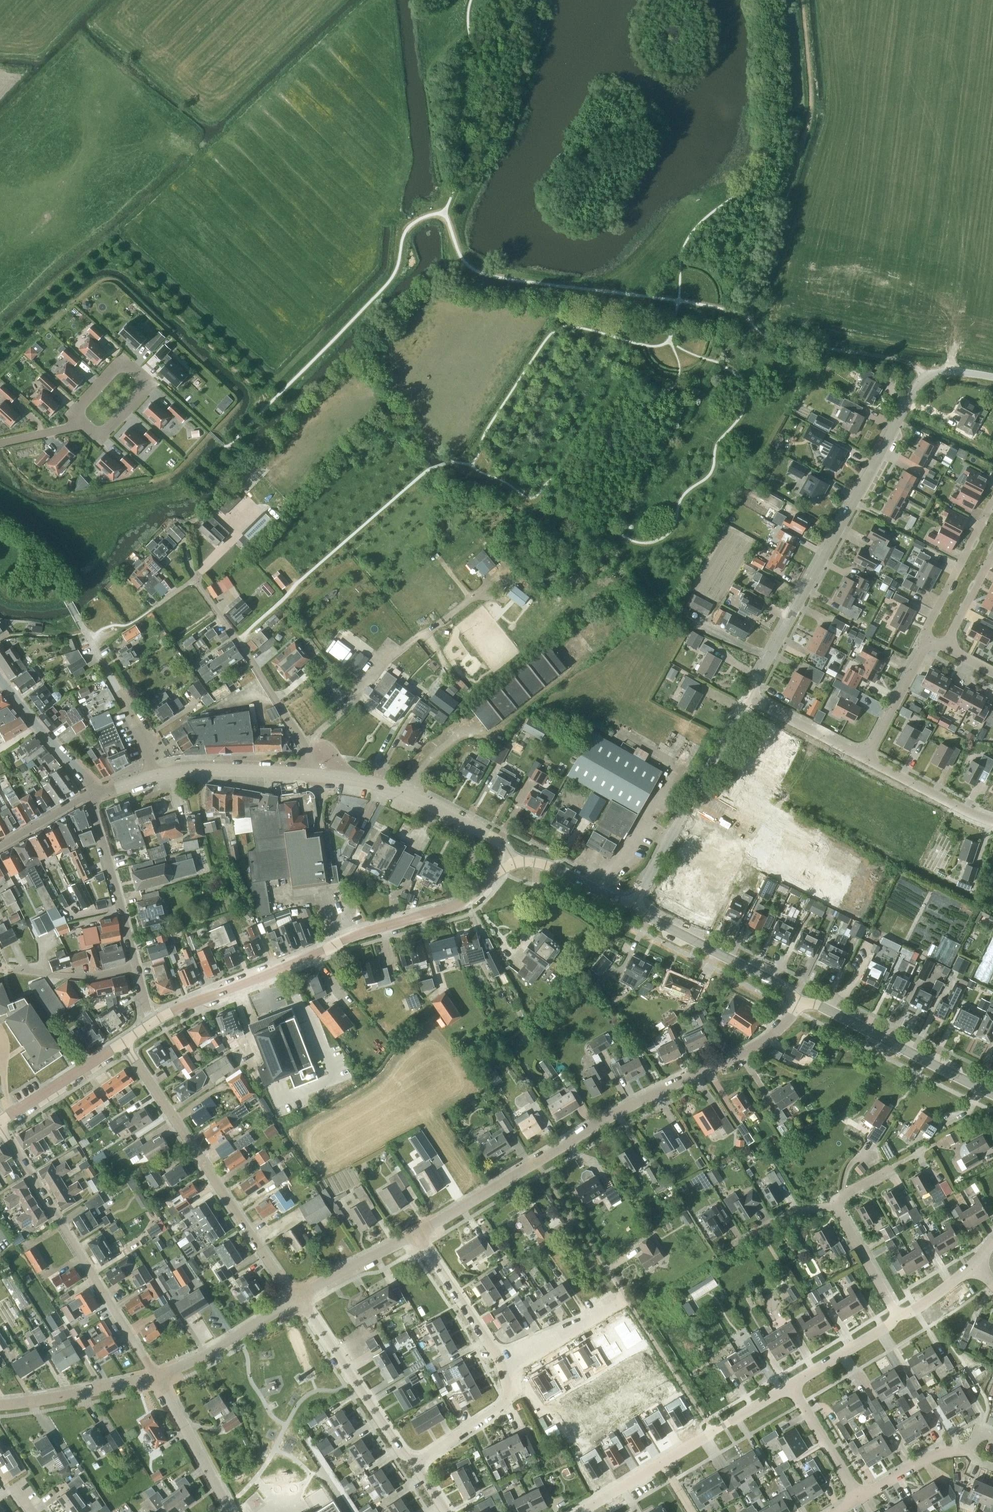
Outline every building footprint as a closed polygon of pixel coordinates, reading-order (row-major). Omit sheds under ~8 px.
[(91,307),(90,303),(85,302),(83,305),(84,309),(88,310),(91,307)] [(129,322),(119,333),(137,350),(144,343),(147,346),(146,347),(152,352),(165,337),(160,332),(153,340),(149,336),(147,338),(129,322)] [(92,359),(98,365),(107,354),(96,344),(97,344),(95,342),(98,339),(99,340),(103,335),(93,325),(88,330),(91,333),(87,336),(90,338),(80,349),(91,360),(92,359)] [(32,360),(37,354),(38,355),(44,349),(36,342),(32,347),(31,346),(24,353),(32,360)] [(162,360),(166,364),(160,371),(178,387),(188,376),(170,360),(172,358),(167,354),(171,350),(166,344),(156,355),(161,360),(162,360)] [(67,363),(56,375),(68,385),(74,390),(84,380),(73,370),(73,369),(72,368),(74,365),(75,366),(80,361),(66,348),(62,353),(71,362),(68,364),(67,363)] [(884,386),(872,380),(875,374),(871,372),(862,371),(859,376),(862,378),(859,384),(863,386),(858,396),(872,404),(876,396),(878,397),(884,386)] [(52,392),(56,387),(43,374),(38,379),(46,386),(32,401),(44,411),(45,411),(51,416),(60,406),(49,396),(50,395),(48,393),(51,391),(52,392)] [(3,385),(0,388),(0,392),(7,398),(5,401),(4,401),(0,406),(0,416),(11,427),(21,416),(8,404),(11,402),(12,403),(16,397),(3,385)] [(865,417),(851,410),(849,409),(853,402),(845,398),(841,406),(843,407),(838,417),(845,421),(842,426),(856,434),(865,417)] [(980,424),(974,421),(980,409),(962,398),(955,411),(968,418),(965,422),(961,429),(974,435),(980,424)] [(164,411),(153,401),(144,412),(150,418),(149,418),(161,428),(171,417),(170,415),(173,413),(183,422),(187,417),(173,404),(168,408),(169,409),(167,412),(165,411),(164,411)] [(221,401),(217,406),(223,412),(227,407),(221,401)] [(834,422),(818,414),(813,424),(829,432),(834,422)] [(846,451),(840,448),(833,444),(833,445),(822,439),(825,433),(810,426),(804,437),(821,446),(820,447),(820,450),(821,453),(823,455),(827,457),(823,464),(836,471),(846,451)] [(141,437),(130,427),(120,438),(126,443),(125,444),(137,455),(148,443),(146,442),(149,439),(155,444),(160,439),(149,430),(145,435),(146,436),(143,438),(141,437)] [(200,437),(199,430),(191,431),(192,438),(200,437)] [(915,445),(922,435),(916,431),(910,442),(915,445)] [(781,439),(777,439),(774,442),(774,446),(777,448),(780,449),(783,446),(783,442),(781,439)] [(930,457),(936,446),(922,439),(916,449),(930,457)] [(45,451),(35,462),(40,467),(46,461),(48,463),(47,464),(59,475),(70,463),(70,462),(76,455),(65,445),(55,457),(54,457),(51,459),(49,457),(50,456),(45,451)] [(948,445),(944,452),(952,456),(955,450),(948,445)] [(924,467),(930,457),(916,449),(910,460),(924,467)] [(106,453),(96,464),(102,469),(102,470),(113,480),(124,469),(123,467),(125,465),(131,470),(136,465),(125,455),(121,460),(122,461),(119,464),(117,462),(117,463),(106,453)] [(807,467),(796,461),(793,468),(804,473),(807,467)] [(980,494),(988,478),(968,467),(964,474),(968,476),(963,486),(980,494)] [(797,477),(798,471),(789,468),(787,474),(797,477)] [(930,469),(927,475),(933,478),(936,473),(930,469)] [(919,478),(909,473),(905,470),(899,481),(913,489),(919,478)] [(823,495),(829,485),(814,476),(810,474),(800,492),(817,502),(822,495),(823,495)] [(938,482),(926,475),(922,482),(934,489),(938,482)] [(764,476),(757,478),(758,485),(765,484),(764,476)] [(907,499),(913,489),(899,481),(893,491),(907,499)] [(971,511),(980,494),(963,486),(958,496),(954,494),(951,500),(971,511)] [(243,498),(234,489),(216,506),(225,515),(243,498)] [(781,509),(785,502),(764,490),(760,497),(781,509)] [(902,509),(907,499),(893,491),(888,502),(902,509)] [(931,499),(925,496),(922,502),(928,505),(931,499)] [(896,520),(902,509),(888,502),(882,512),(896,520)] [(777,511),(770,507),(765,516),(771,520),(777,511)] [(959,535),(967,519),(946,508),(943,514),(947,516),(942,526),(959,535)] [(276,523),(264,511),(242,533),(254,545),(276,523)] [(802,533),(809,521),(796,514),(791,522),(786,518),(787,517),(777,511),(772,521),(787,529),(789,526),(802,533)] [(912,515),(909,521),(915,524),(918,518),(912,515)] [(225,537),(229,533),(211,516),(199,529),(217,546),(220,543),(222,545),(227,539),(225,537)] [(186,535),(175,524),(167,531),(178,543),(186,535)] [(895,545),(888,541),(892,533),(874,524),(868,537),(875,540),(872,546),(890,556),(890,555),(894,548),(895,545)] [(950,551),(959,535),(942,526),(937,536),(930,533),(927,539),(950,551)] [(789,558),(795,546),(788,542),(791,536),(785,533),(775,550),(789,558)] [(168,535),(157,546),(151,541),(147,545),(152,551),(151,551),(160,560),(177,544),(168,535)] [(895,559),(890,556),(872,546),(869,552),(862,548),(855,560),(873,570),(877,562),(885,566),(886,564),(890,567),(895,559)] [(900,560),(904,553),(894,548),(890,555),(900,560)] [(783,569),(789,558),(775,550),(765,568),(772,571),(775,565),(783,569)] [(483,551),(467,564),(472,569),(476,565),(482,561),(490,570),(495,566),(483,551)] [(935,580),(941,569),(928,562),(931,556),(920,551),(914,562),(922,566),(919,572),(935,580)] [(143,563),(154,574),(163,566),(152,554),(143,563)] [(766,562),(755,556),(751,563),(762,569),(766,562)] [(757,567),(746,560),(742,566),(754,573),(757,567)] [(154,574),(143,563),(136,569),(154,586),(154,587),(161,581),(154,574)] [(157,590),(154,587),(154,586),(136,569),(128,577),(138,588),(144,583),(146,585),(145,587),(153,595),(157,590)] [(770,596),(776,585),(768,581),(769,579),(762,575),(763,574),(757,571),(753,578),(759,581),(755,588),(770,596)] [(929,591),(935,580),(919,572),(916,578),(908,573),(902,585),(913,590),(917,584),(929,591)] [(290,583),(281,573),(274,578),(283,589),(290,583)] [(505,578),(509,583),(514,579),(510,574),(505,578)] [(856,597),(856,598),(862,601),(872,582),(856,574),(853,580),(845,577),(839,588),(856,597)] [(885,576),(882,581),(889,584),(892,579),(885,576)] [(174,586),(167,577),(161,582),(168,591),(174,586)] [(898,589),(900,583),(894,580),(891,585),(898,589)] [(222,593),(215,582),(207,587),(214,598),(222,593)] [(746,588),(733,582),(727,595),(732,598),(735,593),(742,596),(746,588)] [(515,586),(510,592),(525,603),(530,597),(515,586)] [(624,589),(621,586),(603,601),(606,605),(623,591),(624,589)] [(269,596),(275,591),(272,588),(266,592),(269,596)] [(852,604),(856,598),(856,597),(839,588),(833,600),(845,606),(842,612),(856,620),(862,609),(852,604)] [(894,592),(889,589),(885,597),(890,599),(894,592)] [(713,604),(692,593),(686,605),(707,616),(713,604)] [(916,611),(909,607),(906,606),(909,600),(896,593),(892,599),(901,603),(890,624),(905,632),(916,611)] [(758,616),(764,604),(751,597),(746,594),(742,601),(744,601),(739,610),(750,615),(752,612),(758,616)] [(989,594),(983,606),(991,610),(988,616),(992,618),(992,597),(989,594)] [(247,615),(252,610),(239,596),(228,605),(232,609),(226,614),(237,626),(248,615),(247,615)] [(745,639),(752,626),(731,615),(726,612),(720,608),(713,621),(719,625),(723,617),(729,620),(724,627),(745,639)] [(280,619),(275,613),(265,621),(270,627),(280,619)] [(839,637),(842,631),(846,633),(850,626),(834,618),(827,630),(819,626),(814,637),(829,645),(834,635),(839,637)] [(982,619),(979,625),(974,623),(968,634),(987,644),(992,633),(992,625),(982,619)] [(869,624),(862,620),(859,627),(865,631),(869,624)] [(128,641),(128,642),(141,633),(136,624),(122,633),(128,641)] [(218,634),(213,628),(205,634),(209,640),(218,634)] [(857,632),(851,629),(847,636),(854,639),(857,632)] [(229,637),(225,631),(218,636),(223,642),(229,637)] [(258,648),(268,639),(261,631),(251,640),(258,648)] [(704,637),(693,631),(686,643),(697,649),(704,637)] [(866,635),(859,632),(854,641),(860,645),(866,635)] [(259,649),(263,653),(277,641),(273,636),(259,649)] [(71,650),(78,648),(74,637),(67,640),(71,650)] [(823,656),(829,645),(814,637),(808,649),(814,652),(811,658),(818,661),(816,666),(822,669),(827,658),(823,656)] [(206,644),(202,638),(194,644),(198,649),(206,644)] [(135,639),(119,650),(122,654),(119,656),(124,665),(127,665),(139,657),(135,651),(140,647),(135,639)] [(329,652),(337,642),(334,640),(333,639),(330,643),(326,649),(329,652)] [(243,657),(236,645),(236,646),(232,640),(223,647),(234,663),(243,657)] [(278,669),(301,649),(295,641),(272,661),(278,669)] [(12,646),(5,651),(0,643),(0,666),(10,680),(17,675),(18,677),(27,671),(18,658),(20,657),(12,646)] [(711,678),(721,660),(711,654),(714,649),(704,643),(700,650),(707,654),(698,671),(711,678)] [(864,664),(880,672),(885,662),(877,658),(880,653),(864,645),(859,655),(857,655),(854,659),(864,664)] [(488,730),(567,668),(549,646),(471,708),(488,730)] [(225,669),(234,663),(223,647),(216,651),(219,656),(217,658),(225,669)] [(295,672),(310,659),(301,649),(278,669),(287,679),(289,677),(293,682),(299,677),(295,672)] [(78,650),(64,654),(70,664),(82,657),(78,650)] [(349,652),(342,661),(346,664),(353,654),(349,652)] [(349,667),(348,668),(357,675),(369,659),(360,652),(359,654),(349,667)] [(86,664),(82,657),(70,664),(66,666),(71,674),(72,673),(75,677),(85,672),(82,667),(86,664)] [(225,669),(217,658),(210,663),(209,661),(211,660),(208,657),(205,659),(216,676),(225,669)] [(206,682),(216,676),(205,659),(199,662),(203,668),(198,671),(206,682)] [(332,668),(329,664),(323,668),(327,673),(332,668)] [(863,676),(875,682),(880,672),(864,664),(861,668),(856,666),(854,671),(848,668),(841,681),(856,689),(863,676)] [(678,671),(671,667),(666,676),(673,680),(678,671)] [(838,671),(829,667),(826,672),(835,677),(838,671)] [(932,690),(941,673),(930,668),(923,680),(917,677),(918,675),(918,674),(910,689),(920,695),(925,686),(932,690)] [(821,671),(818,676),(807,670),(803,676),(795,672),(790,683),(805,691),(810,680),(818,684),(824,673),(821,671)] [(21,693),(35,683),(27,671),(18,677),(13,681),(21,693)] [(374,689),(369,696),(380,703),(377,707),(384,712),(403,687),(396,682),(398,679),(387,671),(374,689)] [(844,676),(838,673),(835,678),(841,681),(844,676)] [(949,683),(951,679),(941,673),(932,690),(937,693),(937,694),(937,700),(946,705),(956,686),(949,683)] [(679,705),(692,712),(702,694),(696,690),(700,683),(686,676),(680,686),(687,690),(679,705)] [(207,692),(199,680),(188,688),(196,700),(207,692)] [(384,712),(396,722),(415,696),(408,691),(412,685),(407,681),(403,687),(384,712)] [(228,687),(226,683),(211,693),(217,702),(232,692),(228,687)] [(799,701),(805,691),(790,683),(784,694),(792,698),(789,704),(800,710),(804,704),(799,701)] [(54,692),(51,694),(43,684),(28,695),(33,702),(36,706),(42,712),(56,702),(60,699),(61,695),(58,692),(54,692)] [(458,690),(452,684),(445,691),(452,697),(458,690)] [(90,693),(87,686),(77,691),(81,698),(90,693)] [(369,686),(365,692),(369,696),(374,689),(369,686)] [(967,709),(976,692),(965,686),(963,690),(956,686),(947,705),(956,710),(961,707),(961,706),(967,709)] [(439,688),(431,698),(451,712),(458,702),(439,688)] [(840,698),(832,713),(840,718),(841,715),(854,721),(861,708),(855,705),(858,698),(857,697),(841,689),(840,689),(837,696),(840,698)] [(178,697),(171,703),(169,700),(171,699),(166,691),(159,696),(162,702),(154,708),(164,722),(178,712),(177,711),(184,706),(178,697)] [(976,692),(967,709),(973,712),(972,713),(972,718),(981,723),(987,712),(991,705),(985,701),(987,698),(976,692)] [(207,706),(215,700),(209,693),(201,698),(207,706)] [(0,694),(0,709),(9,705),(0,694)] [(415,727),(418,721),(421,723),(431,708),(420,700),(412,711),(418,715),(416,719),(413,717),(409,724),(400,738),(413,745),(421,731),(415,727)] [(9,705),(0,709),(0,727),(2,726),(1,726),(19,717),(9,705)] [(281,716),(275,705),(266,710),(272,721),(281,716)] [(60,709),(57,712),(52,706),(38,716),(51,731),(65,719),(69,726),(81,718),(73,708),(66,713),(64,710),(60,709)] [(810,706),(806,713),(813,717),(817,710),(812,707),(810,706)] [(438,711),(433,707),(429,713),(434,716),(438,711)] [(254,729),(253,729),(250,710),(192,719),(172,732),(177,742),(183,751),(185,755),(207,753),(219,753),(233,752),(255,751),(254,729)] [(121,741),(112,722),(108,712),(90,720),(94,730),(103,750),(114,771),(130,763),(121,741)] [(934,714),(933,716),(929,714),(927,718),(937,723),(940,717),(934,714)] [(549,726),(530,716),(523,730),(541,740),(549,726)] [(951,721),(942,716),(938,724),(947,729),(951,721)] [(19,717),(1,726),(2,726),(0,727),(0,734),(4,741),(28,728),(19,717)] [(86,727),(81,719),(70,726),(75,734),(86,727)] [(906,724),(896,742),(910,750),(917,738),(925,742),(931,731),(925,728),(922,733),(906,724)] [(272,729),(271,729),(271,728),(254,728),(254,729),(255,751),(273,751),(272,729)] [(282,728),(272,729),(273,751),(283,750),(291,750),(291,746),(296,746),(291,736),(282,737),(282,736),(283,736),(282,728)] [(624,838),(662,771),(593,731),(568,775),(612,800),(598,823),(598,824),(622,837),(624,838)] [(969,732),(966,737),(973,740),(976,735),(969,732)] [(43,750),(45,748),(34,735),(20,746),(26,755),(23,757),(27,762),(43,750)] [(573,751),(578,743),(570,739),(566,747),(573,751)] [(494,760),(502,745),(496,742),(488,757),(494,760)] [(946,763),(952,766),(960,750),(954,746),(952,749),(941,743),(931,761),(943,768),(946,763)] [(501,764),(509,749),(502,745),(494,760),(501,764)] [(51,755),(46,749),(38,755),(42,761),(51,755)] [(105,754),(97,758),(96,756),(95,756),(91,749),(87,752),(103,777),(114,771),(105,754)] [(486,765),(488,761),(486,759),(487,758),(479,754),(476,760),(468,755),(459,771),(478,782),(484,771),(487,766),(486,765)] [(989,757),(983,754),(981,758),(978,764),(972,761),(962,778),(975,785),(983,770),(989,773),(992,765),(992,759),(989,757)] [(28,770),(24,763),(18,766),(22,773),(28,770)] [(66,798),(78,791),(61,767),(49,774),(50,775),(66,798)] [(511,795),(520,779),(515,776),(516,774),(503,767),(501,771),(499,770),(489,788),(497,793),(505,797),(507,793),(511,795)] [(531,778),(541,784),(547,774),(539,769),(536,768),(531,777),(531,778)] [(56,804),(66,798),(50,775),(40,781),(56,804)] [(219,797),(219,786),(207,784),(207,812),(207,814),(210,814),(210,812),(213,812),(213,810),(215,810),(215,807),(220,807),(220,804),(221,797),(219,797)] [(30,820),(13,790),(10,785),(2,790),(5,795),(12,807),(11,808),(20,825),(30,820)] [(232,799),(234,788),(219,786),(219,797),(221,797),(220,804),(220,807),(215,807),(215,810),(213,810),(213,812),(214,812),(214,816),(221,815),(221,819),(226,819),(226,824),(230,824),(230,819),(229,819),(229,817),(226,817),(226,812),(232,811),(232,805),(232,799)] [(28,793),(18,799),(30,820),(42,813),(42,812),(54,805),(42,788),(36,792),(33,787),(29,790),(32,794),(29,795),(28,793)] [(555,794),(546,789),(544,790),(543,792),(533,787),(531,791),(530,791),(524,802),(525,806),(532,810),(532,811),(533,814),(536,816),(539,815),(540,815),(548,801),(550,802),(555,794)] [(259,806),(261,792),(234,788),(232,799),(232,805),(232,811),(233,818),(235,834),(253,832),(250,808),(250,804),(252,804),(252,805),(259,806)] [(313,798),(316,797),(315,796),(315,795),(315,794),(314,794),(314,793),(313,792),(312,791),(311,791),(309,790),(308,790),(307,791),(307,793),(301,794),(301,792),(293,793),(294,795),(278,797),(278,795),(261,792),(259,806),(252,805),(252,804),(250,804),(250,808),(253,832),(255,848),(253,851),(247,852),(251,882),(247,883),(260,917),(270,913),(265,880),(270,879),(271,884),(278,883),(277,878),(290,876),(292,888),(338,882),(336,865),(327,866),(323,832),(314,833),(314,828),(315,816),(316,816),(313,798)] [(607,799),(592,791),(579,814),(594,822),(607,799)] [(757,861),(745,855),(768,814),(729,793),(710,828),(713,829),(711,834),(719,838),(714,847),(743,860),(754,866),(757,861)] [(140,823),(136,811),(133,813),(129,802),(120,804),(115,806),(106,809),(111,822),(118,841),(120,840),(122,846),(123,847),(124,848),(126,849),(127,849),(128,849),(129,849),(135,847),(135,848),(145,844),(146,844),(138,824),(140,823)] [(81,829),(91,825),(88,817),(84,805),(68,814),(83,846),(93,843),(89,830),(82,833),(81,829)] [(145,822),(157,818),(152,806),(136,811),(140,823),(144,837),(149,835),(145,822)] [(18,827),(7,808),(0,812),(0,814),(9,832),(18,827)] [(569,834),(578,819),(574,817),(576,813),(568,808),(565,812),(560,809),(551,824),(569,834)] [(149,835),(150,835),(151,836),(157,834),(160,843),(169,840),(184,835),(180,825),(176,812),(157,818),(145,822),(149,835)] [(364,830),(356,826),(358,823),(354,820),(355,819),(352,817),(354,815),(349,813),(348,815),(346,814),(344,818),(336,814),(329,826),(337,831),(338,830),(353,838),(349,844),(356,847),(358,843),(357,842),(364,830)] [(9,832),(0,814),(0,837),(9,832)] [(77,852),(79,850),(75,842),(79,840),(68,814),(55,821),(70,853),(76,850),(77,852)] [(199,848),(197,837),(204,836),(200,814),(187,816),(191,837),(183,838),(186,851),(199,848)] [(217,830),(215,821),(203,823),(205,833),(217,830)] [(55,822),(43,829),(55,853),(61,850),(64,855),(70,852),(67,847),(55,822)] [(851,882),(862,860),(791,823),(780,844),(797,854),(806,858),(851,882)] [(618,844),(622,837),(598,824),(594,831),(594,830),(586,844),(599,851),(599,852),(610,858),(618,844)] [(40,831),(27,838),(39,860),(52,854),(40,831)] [(381,856),(391,838),(380,832),(373,847),(366,843),(364,846),(381,856)] [(403,850),(406,846),(391,838),(381,856),(396,863),(393,869),(395,870),(394,872),(396,873),(391,881),(398,885),(403,876),(410,880),(417,867),(419,863),(422,857),(416,853),(414,856),(403,850)] [(972,862),(978,843),(965,838),(958,858),(966,860),(965,864),(964,864),(960,877),(973,881),(977,868),(970,866),(972,862)] [(33,868),(40,863),(27,839),(14,846),(28,869),(26,871),(28,876),(35,888),(46,911),(56,908),(33,868)] [(240,858),(236,839),(229,840),(233,860),(240,858)] [(741,864),(743,860),(714,847),(714,848),(699,841),(687,868),(686,867),(675,889),(690,896),(691,895),(698,898),(697,899),(719,910),(741,864)] [(155,859),(165,856),(167,855),(164,844),(148,849),(151,860),(155,859)] [(373,871),(381,856),(364,846),(362,850),(369,854),(362,866),(373,871)] [(0,854),(0,857),(11,876),(16,873),(21,870),(24,869),(13,847),(0,854)] [(92,878),(79,850),(77,852),(76,850),(70,853),(83,882),(92,878)] [(143,869),(148,887),(170,881),(173,876),(176,878),(197,873),(193,858),(188,860),(186,854),(176,857),(177,862),(172,864),(170,866),(166,863),(143,869)] [(165,856),(155,859),(156,864),(167,861),(165,856)] [(373,871),(391,881),(396,873),(394,872),(395,870),(393,869),(396,863),(381,856),(373,871)] [(437,885),(446,868),(426,857),(422,865),(419,863),(417,867),(420,869),(417,874),(430,881),(429,882),(435,885),(436,884),(437,885)] [(154,864),(153,860),(133,865),(135,871),(133,872),(137,890),(148,887),(143,869),(143,867),(154,864)] [(357,865),(349,861),(342,873),(350,878),(357,865)] [(769,900),(778,881),(768,876),(759,895),(769,900)] [(77,881),(75,877),(69,880),(71,884),(70,885),(83,909),(90,905),(78,881),(77,881)] [(958,881),(957,885),(970,890),(971,885),(958,881)] [(790,887),(781,882),(779,887),(787,891),(790,887)] [(15,885),(0,893),(0,894),(6,906),(10,904),(14,912),(20,910),(14,898),(20,895),(15,885)] [(791,888),(789,892),(796,896),(799,891),(791,888)] [(58,894),(65,907),(71,904),(64,891),(58,894)] [(144,927),(166,921),(159,891),(142,895),(144,901),(138,902),(140,912),(139,912),(140,918),(141,917),(144,927)] [(415,895),(409,892),(406,900),(412,902),(415,895)] [(748,906),(752,897),(744,893),(740,902),(733,898),(725,914),(738,920),(745,905),(748,906)] [(107,907),(105,898),(95,901),(97,910),(107,907)] [(810,910),(815,900),(810,898),(805,908),(810,910)] [(822,916),(827,906),(815,900),(810,910),(822,916)] [(760,930),(767,916),(761,913),(765,906),(759,903),(756,911),(755,910),(749,924),(760,930)] [(780,941),(792,917),(796,908),(792,906),(784,922),(779,919),(775,928),(776,928),(771,937),(780,941)] [(825,911),(837,916),(839,912),(827,906),(825,911)] [(56,908),(46,911),(51,920),(61,916),(56,908)] [(247,920),(253,916),(247,908),(242,913),(247,920)] [(299,947),(293,933),(290,923),(291,923),(289,918),(292,916),(289,908),(274,914),(288,951),(299,947)] [(303,911),(306,920),(308,925),(314,922),(309,908),(302,908),(303,911)] [(55,928),(46,911),(30,919),(39,936),(55,928)] [(20,919),(17,913),(8,917),(11,923),(20,919)] [(277,922),(273,914),(262,918),(265,926),(277,922)] [(98,933),(118,929),(116,917),(99,920),(100,925),(81,929),(85,945),(99,942),(98,933)] [(794,937),(798,929),(792,926),(796,919),(792,917),(780,941),(789,945),(793,936),(794,937)] [(297,921),(292,923),(295,931),(297,930),(303,946),(314,941),(308,925),(306,920),(299,922),(298,923),(297,921)] [(3,922),(0,924),(0,943),(2,947),(17,940),(11,927),(6,930),(3,922)] [(865,927),(855,922),(849,933),(859,939),(865,927)] [(66,923),(55,927),(58,935),(69,932),(66,923)] [(216,948),(236,940),(229,923),(208,931),(216,948)] [(257,956),(263,954),(257,940),(260,938),(259,934),(255,925),(248,928),(252,937),(249,938),(251,942),(245,945),(251,959),(252,958),(254,959),(257,958),(257,956)] [(804,953),(816,929),(812,927),(809,934),(803,931),(799,939),(800,940),(796,948),(804,953)] [(101,943),(120,939),(118,929),(99,933),(101,943)] [(818,949),(822,940),(817,938),(820,931),(816,929),(804,953),(813,957),(817,948),(818,949)] [(277,955),(288,951),(282,936),(277,938),(275,932),(269,934),(277,955)] [(486,949),(483,939),(478,941),(476,934),(471,935),(471,933),(469,933),(468,932),(464,933),(463,935),(462,935),(463,939),(462,939),(463,942),(460,943),(466,964),(485,959),(483,950),(486,949)] [(148,946),(152,960),(153,959),(164,956),(170,954),(169,954),(177,952),(174,944),(167,946),(165,941),(169,940),(166,933),(157,936),(159,943),(148,946)] [(547,933),(544,934),(543,934),(542,934),(542,935),(539,933),(537,933),(534,937),(534,939),(537,941),(534,945),(532,943),(526,951),(528,953),(522,961),(526,963),(518,973),(532,984),(546,966),(552,958),(558,950),(558,946),(550,941),(551,940),(550,939),(550,936),(547,933)] [(953,962),(961,940),(944,933),(936,956),(953,962)] [(199,947),(194,934),(186,937),(191,950),(199,947)] [(818,959),(829,964),(843,935),(842,935),(842,936),(838,934),(833,945),(828,943),(826,946),(825,945),(818,959)] [(842,949),(844,945),(845,945),(848,938),(843,935),(829,964),(839,969),(848,952),(842,949)] [(883,936),(880,942),(898,951),(901,945),(883,936)] [(442,940),(447,957),(454,956),(453,954),(454,954),(457,967),(462,965),(459,953),(454,937),(442,940)] [(440,959),(447,957),(442,940),(430,944),(434,959),(435,959),(438,972),(443,971),(441,964),(440,964),(439,958),(440,959)] [(876,953),(880,946),(874,943),(871,951),(876,953)] [(125,963),(121,946),(117,947),(116,944),(109,946),(114,966),(125,963)] [(405,966),(406,970),(428,964),(422,944),(410,948),(411,951),(400,954),(403,966),(405,966)] [(102,969),(114,966),(109,946),(103,948),(103,951),(99,952),(102,969)] [(229,968),(241,963),(234,946),(222,951),(229,968)] [(91,972),(102,969),(100,960),(98,960),(94,947),(85,950),(68,956),(71,965),(72,967),(89,962),(91,972)] [(200,974),(196,964),(189,947),(183,950),(186,959),(184,959),(187,967),(179,971),(185,986),(197,981),(195,975),(200,974)] [(208,977),(220,972),(213,956),(210,949),(201,953),(201,951),(198,952),(201,961),(208,977)] [(497,974),(505,971),(494,949),(487,953),(497,974)] [(71,965),(68,956),(65,957),(63,950),(55,952),(56,958),(48,960),(52,971),(60,968),(60,969),(71,965)] [(603,954),(597,961),(606,969),(612,962),(603,954)] [(170,974),(169,974),(164,956),(153,959),(154,965),(152,965),(157,982),(156,982),(160,994),(162,995),(175,990),(171,976),(170,974)] [(626,972),(621,980),(636,988),(647,978),(653,966),(633,956),(627,967),(628,968),(630,969),(628,973),(626,972)] [(959,956),(952,968),(958,971),(961,965),(964,958),(959,956)] [(935,962),(927,958),(917,977),(926,981),(935,962)] [(909,962),(903,959),(898,969),(901,970),(898,975),(894,973),(885,991),(894,995),(909,962)] [(916,965),(915,965),(917,962),(911,959),(909,962),(894,995),(902,999),(910,981),(906,979),(908,974),(911,975),(916,965)] [(378,960),(361,964),(367,983),(378,980),(379,986),(391,983),(387,967),(381,969),(378,960)] [(886,981),(890,972),(886,970),(887,968),(871,960),(861,979),(878,987),(882,979),(886,981)] [(319,973),(306,978),(313,995),(314,994),(316,999),(327,995),(325,990),(319,973)] [(695,1000),(701,986),(670,973),(664,986),(672,989),(671,992),(682,997),(683,995),(695,1000)] [(127,992),(125,978),(124,976),(88,984),(90,996),(103,993),(104,999),(105,998),(107,1009),(113,1005),(116,1003),(115,997),(114,995),(127,992)] [(33,990),(34,992),(53,1020),(66,1011),(44,978),(30,983),(34,989),(33,990)] [(422,991),(435,988),(432,978),(419,981),(422,991)] [(936,997),(939,991),(939,992),(944,983),(937,979),(930,993),(917,987),(910,1003),(926,1011),(934,995),(936,997)] [(976,982),(970,979),(966,986),(972,989),(976,982)] [(67,980),(54,989),(67,1009),(74,1005),(73,1003),(80,999),(67,980)] [(655,984),(647,981),(645,987),(652,990),(655,984)] [(965,987),(955,983),(947,1000),(942,998),(934,1014),(945,1020),(950,1010),(953,1012),(965,987)] [(12,1001),(7,1003),(0,986),(0,1023),(3,1021),(21,1046),(22,1045),(24,1049),(20,1052),(34,1073),(61,1054),(22,997),(12,1001)] [(449,1025),(462,1017),(445,992),(432,1001),(449,1025)] [(406,998),(410,1010),(422,1005),(417,994),(406,998)] [(750,1036),(764,1016),(734,997),(721,1016),(750,1036)] [(986,1011),(990,1002),(982,998),(978,1007),(986,1011)] [(992,1039),(992,1002),(992,1001),(986,1012),(987,1012),(976,1034),(991,1042),(992,1039)] [(326,1010),(319,1016),(321,1019),(336,1038),(353,1024),(336,1002),(326,1010)] [(121,1016),(113,1005),(107,1009),(98,1015),(109,1032),(125,1022),(124,1022),(125,1021),(126,1019),(124,1016),(122,1016),(121,1016)] [(953,1023),(973,1033),(981,1016),(968,1010),(969,1008),(962,1005),(953,1023)] [(254,1033),(257,1042),(264,1060),(265,1061),(264,1062),(263,1063),(260,1066),(259,1067),(258,1067),(265,1084),(290,1074),(291,1078),(295,1087),(295,1088),(318,1079),(318,1078),(317,1075),(300,1030),(298,1026),(297,1024),(292,1009),(291,1009),(292,1008),(291,1007),(291,1008),(289,1009),(280,1012),(280,1013),(272,1016),(274,1021),(270,1023),(271,1026),(254,1033)] [(94,1043),(103,1036),(99,1029),(96,1031),(92,1025),(90,1022),(94,1019),(88,1009),(82,1013),(89,1022),(83,1026),(94,1043)] [(245,1035),(243,1031),(235,1010),(225,1014),(224,1013),(217,1016),(217,1017),(224,1036),(230,1033),(231,1035),(236,1033),(237,1037),(245,1035)] [(707,1022),(702,1011),(695,1015),(699,1025),(707,1022)] [(678,1018),(674,1012),(661,1021),(656,1025),(659,1030),(678,1018)] [(216,1047),(222,1043),(214,1030),(211,1033),(203,1021),(188,1030),(198,1045),(210,1037),(212,1039),(211,1039),(216,1047)] [(381,1024),(377,1027),(382,1033),(386,1030),(381,1024)] [(679,1037),(674,1025),(667,1028),(672,1040),(679,1037)] [(86,1048),(94,1043),(83,1026),(74,1033),(72,1030),(68,1033),(72,1040),(79,1036),(86,1048)] [(690,1051),(708,1043),(702,1028),(683,1036),(690,1051)] [(182,1031),(172,1037),(180,1049),(186,1045),(191,1052),(196,1048),(192,1041),(189,1043),(182,1031)] [(610,1046),(610,1045),(614,1043),(608,1032),(604,1035),(603,1034),(589,1043),(596,1054),(610,1046)] [(819,1049),(814,1047),(816,1043),(809,1039),(808,1040),(803,1038),(798,1049),(794,1047),(792,1051),(787,1048),(782,1056),(791,1061),(796,1054),(800,1056),(802,1053),(809,1056),(814,1058),(818,1057),(820,1053),(819,1049)] [(226,1045),(231,1052),(240,1046),(236,1039),(226,1045)] [(656,1046),(653,1041),(646,1044),(649,1050),(656,1046)] [(665,1062),(681,1055),(675,1041),(659,1048),(661,1054),(659,1055),(658,1057),(661,1061),(663,1062),(665,1061),(665,1062)] [(222,1043),(216,1047),(219,1053),(226,1049),(222,1043)] [(160,1044),(149,1051),(158,1065),(167,1060),(168,1062),(173,1059),(177,1057),(171,1048),(165,1052),(160,1044)] [(68,1060),(74,1056),(69,1049),(63,1053),(68,1060)] [(197,1068),(187,1053),(179,1058),(181,1061),(189,1073),(197,1068)] [(213,1082),(235,1068),(226,1055),(205,1069),(213,1082)] [(177,1057),(173,1059),(176,1064),(181,1061),(179,1058),(177,1056),(177,1057)] [(628,1081),(645,1072),(638,1058),(621,1066),(619,1062),(612,1065),(618,1077),(624,1074),(628,1081)] [(581,1077),(592,1097),(609,1088),(603,1076),(608,1073),(602,1061),(587,1069),(591,1076),(588,1078),(586,1074),(581,1077)] [(543,1069),(551,1080),(559,1075),(551,1064),(550,1064),(543,1069)] [(494,1068),(486,1074),(490,1079),(498,1073),(494,1068)] [(122,1089),(134,1081),(131,1077),(129,1078),(124,1070),(113,1077),(122,1089)] [(196,1091),(203,1086),(202,1085),(207,1077),(203,1070),(188,1080),(174,1089),(182,1101),(196,1092),(196,1091)] [(255,1093),(242,1073),(228,1082),(241,1102),(255,1093)] [(109,1098),(122,1089),(113,1077),(103,1085),(109,1093),(107,1094),(109,1098)] [(781,1109),(799,1097),(790,1083),(779,1091),(777,1089),(771,1094),(779,1106),(773,1110),(781,1122),(787,1118),(781,1109)] [(531,1104),(538,1099),(531,1086),(523,1091),(531,1104)] [(577,1102),(582,1099),(575,1087),(569,1091),(571,1093),(563,1098),(560,1092),(547,1100),(550,1105),(549,1106),(557,1119),(579,1105),(577,1102)] [(125,1094),(130,1101),(137,1096),(132,1089),(125,1094)] [(91,1111),(104,1102),(101,1098),(99,1100),(93,1092),(83,1099),(91,1111)] [(741,1121),(755,1112),(750,1105),(751,1105),(742,1092),(732,1098),(740,1112),(737,1114),(741,1121)] [(123,1106),(130,1101),(125,1094),(118,1099),(123,1106)] [(192,1115),(199,1125),(212,1117),(208,1111),(216,1105),(210,1096),(202,1102),(205,1106),(192,1115)] [(79,1119),(91,1111),(83,1099),(73,1106),(78,1114),(76,1116),(79,1119)] [(881,1124),(891,1108),(877,1100),(870,1112),(869,1111),(864,1118),(875,1125),(867,1138),(876,1143),(886,1128),(881,1124)] [(230,1111),(215,1121),(217,1124),(204,1133),(211,1144),(225,1135),(224,1135),(235,1128),(232,1123),(250,1112),(244,1103),(231,1111),(230,1111)] [(719,1121),(710,1107),(696,1116),(706,1132),(721,1123),(728,1134),(735,1130),(726,1116),(719,1121)] [(133,1134),(153,1121),(144,1108),(127,1119),(123,1114),(109,1123),(114,1131),(126,1123),(133,1134)] [(95,1116),(100,1122),(106,1117),(102,1111),(95,1116)] [(506,1118),(501,1111),(496,1114),(500,1122),(504,1127),(491,1135),(489,1132),(478,1139),(482,1145),(480,1147),(489,1160),(511,1147),(504,1135),(513,1129),(506,1118)] [(929,1124),(933,1118),(923,1111),(914,1124),(913,1124),(910,1128),(905,1124),(900,1132),(912,1139),(920,1128),(924,1131),(924,1130),(925,1131),(931,1136),(937,1128),(930,1123),(929,1124)] [(527,1137),(541,1128),(539,1125),(544,1122),(538,1112),(519,1123),(527,1137)] [(59,1141),(63,1139),(57,1129),(63,1125),(55,1113),(47,1118),(48,1118),(46,1119),(59,1141)] [(92,1127),(100,1122),(95,1116),(88,1121),(92,1127)] [(56,1144),(59,1141),(46,1119),(36,1125),(43,1137),(49,1133),(56,1144)] [(755,1141),(749,1132),(743,1122),(737,1126),(749,1144),(755,1141)] [(38,1141),(43,1137),(36,1125),(26,1131),(40,1153),(44,1151),(38,1141)] [(269,1139),(279,1132),(274,1125),(264,1132),(269,1139)] [(679,1138),(671,1126),(656,1135),(666,1151),(676,1145),(680,1151),(692,1144),(685,1134),(679,1138)] [(805,1133),(802,1129),(795,1134),(797,1138),(805,1133)] [(36,1156),(40,1153),(26,1131),(24,1132),(16,1137),(24,1149),(30,1146),(36,1156)] [(422,1131),(415,1135),(410,1139),(424,1161),(413,1168),(429,1195),(445,1185),(429,1159),(436,1154),(437,1154),(422,1131)] [(959,1141),(954,1131),(945,1135),(951,1145),(959,1141)] [(252,1152),(248,1146),(255,1141),(249,1132),(234,1143),(239,1150),(225,1160),(231,1170),(247,1160),(249,1158),(248,1155),(252,1152)] [(150,1160),(169,1148),(161,1134),(143,1145),(140,1140),(124,1150),(130,1159),(144,1150),(150,1160)] [(976,1155),(989,1148),(982,1136),(967,1145),(966,1143),(964,1144),(962,1147),(961,1151),(961,1154),(962,1158),(967,1168),(979,1161),(976,1155)] [(229,1141),(217,1149),(222,1157),(234,1149),(229,1141)] [(12,1157),(4,1144),(0,1147),(0,1160),(8,1173),(12,1171),(6,1160),(12,1157)] [(271,1158),(264,1147),(253,1155),(260,1166),(271,1158)] [(618,1155),(629,1173),(643,1165),(639,1158),(638,1158),(632,1147),(618,1155)] [(895,1158),(892,1151),(886,1154),(890,1161),(895,1158)] [(97,1164),(105,1160),(100,1153),(93,1158),(97,1164)] [(261,1185),(269,1180),(268,1179),(272,1177),(277,1186),(289,1178),(283,1170),(277,1174),(273,1167),(280,1162),(276,1156),(260,1167),(263,1171),(255,1176),(254,1175),(241,1184),(248,1195),(262,1186),(261,1185)] [(705,1164),(701,1157),(695,1161),(699,1168),(705,1164)] [(5,1175),(8,1173),(0,1160),(0,1168),(5,1175)] [(82,1171),(91,1166),(88,1160),(79,1165),(82,1171)] [(46,1180),(68,1166),(66,1162),(56,1168),(52,1162),(39,1170),(44,1178),(45,1178),(46,1180)] [(186,1168),(184,1169),(181,1163),(165,1173),(166,1174),(161,1176),(157,1170),(146,1176),(154,1188),(164,1181),(166,1180),(170,1186),(172,1184),(173,1185),(188,1175),(188,1174),(189,1173),(186,1168)] [(866,1170),(860,1163),(854,1168),(860,1175),(866,1170)] [(667,1187),(653,1164),(645,1169),(654,1183),(657,1181),(660,1186),(655,1189),(658,1193),(667,1187)] [(52,1189),(64,1182),(60,1176),(71,1170),(68,1166),(46,1180),(52,1189)] [(92,1166),(86,1169),(91,1178),(97,1175),(92,1166)] [(723,1179),(716,1167),(707,1173),(714,1185),(723,1179)] [(612,1205),(621,1199),(610,1180),(609,1180),(614,1187),(605,1193),(592,1171),(587,1170),(583,1172),(582,1177),(585,1183),(577,1187),(586,1202),(599,1194),(602,1199),(607,1196),(612,1205)] [(780,1172),(776,1174),(774,1170),(767,1174),(773,1184),(762,1190),(772,1206),(783,1199),(776,1187),(785,1181),(780,1172)] [(12,1171),(8,1173),(14,1182),(20,1178),(18,1175),(16,1174),(14,1174),(12,1171)] [(410,1184),(402,1171),(397,1174),(405,1187),(410,1184)] [(711,1184),(703,1171),(690,1179),(694,1185),(701,1181),(705,1188),(711,1184)] [(935,1203),(946,1196),(939,1182),(932,1186),(924,1172),(912,1179),(921,1195),(928,1190),(935,1203)] [(131,1173),(125,1177),(130,1185),(136,1181),(131,1173)] [(393,1212),(408,1203),(401,1192),(406,1188),(405,1187),(397,1174),(389,1179),(392,1184),(380,1192),(384,1199),(385,1199),(393,1212)] [(103,1188),(96,1176),(87,1181),(94,1193),(103,1188)] [(8,1203),(30,1190),(24,1180),(12,1187),(15,1192),(5,1199),(8,1203)] [(58,1199),(80,1185),(78,1181),(68,1188),(64,1182),(52,1189),(58,1199)] [(180,1191),(182,1194),(171,1200),(179,1212),(190,1205),(187,1200),(199,1192),(193,1183),(180,1191)] [(73,1196),(83,1189),(80,1185),(58,1199),(59,1201),(64,1209),(76,1202),(73,1196)] [(375,1207),(366,1192),(361,1185),(354,1189),(361,1203),(349,1210),(353,1218),(354,1217),(362,1230),(377,1222),(370,1210),(375,1207)] [(894,1210),(895,1210),(898,1216),(909,1210),(905,1204),(906,1203),(897,1187),(885,1194),(894,1210)] [(345,1217),(326,1188),(322,1191),(340,1220),(345,1217)] [(24,1207),(36,1199),(30,1190),(8,1203),(10,1208),(21,1202),(24,1207)] [(149,1204),(140,1190),(133,1194),(142,1209),(149,1204)] [(256,1207),(263,1217),(277,1208),(273,1203),(281,1198),(277,1191),(262,1201),(263,1202),(256,1207)] [(753,1191),(740,1199),(735,1192),(723,1199),(732,1213),(738,1210),(744,1219),(755,1212),(751,1207),(759,1202),(753,1191)] [(312,1226),(332,1214),(320,1194),(299,1207),(312,1226)] [(73,1219),(78,1227),(91,1219),(95,1216),(91,1211),(104,1203),(99,1195),(84,1203),(88,1209),(86,1210),(78,1214),(79,1215),(73,1219)] [(978,1223),(989,1216),(977,1196),(972,1198),(976,1204),(969,1208),(978,1223)] [(20,1223),(42,1209),(36,1199),(24,1207),(27,1212),(17,1218),(20,1223)] [(199,1221),(212,1212),(205,1201),(192,1210),(195,1215),(190,1218),(193,1224),(198,1220),(199,1221)] [(163,1208),(160,1202),(153,1206),(157,1212),(163,1208)] [(707,1221),(717,1236),(729,1228),(725,1222),(731,1219),(720,1202),(701,1215),(705,1222),(707,1221)] [(867,1225),(879,1218),(870,1202),(858,1209),(867,1225)] [(534,1206),(519,1216),(526,1227),(524,1228),(527,1233),(534,1229),(540,1237),(537,1239),(541,1246),(552,1239),(547,1232),(545,1234),(539,1226),(541,1225),(535,1216),(539,1214),(534,1206)] [(963,1212),(959,1206),(951,1211),(955,1218),(959,1216),(967,1230),(978,1223),(969,1208),(963,1212)] [(923,1219),(916,1207),(909,1211),(915,1223),(923,1219)] [(947,1208),(941,1211),(946,1220),(952,1217),(947,1208)] [(36,1227),(48,1219),(42,1209),(20,1223),(22,1228),(33,1221),(36,1227)] [(693,1222),(686,1211),(679,1215),(686,1226),(693,1222)] [(205,1231),(218,1222),(212,1212),(199,1221),(202,1226),(195,1231),(198,1237),(206,1232),(205,1231)] [(105,1216),(98,1221),(95,1216),(91,1219),(78,1227),(83,1235),(89,1231),(89,1232),(97,1227),(103,1223),(105,1225),(109,1222),(105,1216)] [(188,1227),(184,1221),(178,1225),(182,1230),(188,1227)] [(950,1249),(961,1242),(948,1221),(944,1224),(948,1230),(941,1234),(950,1249)] [(207,1245),(225,1233),(218,1222),(205,1231),(206,1232),(198,1237),(202,1242),(204,1240),(207,1245)] [(926,1232),(920,1222),(914,1225),(920,1236),(926,1232)] [(120,1228),(116,1223),(109,1227),(113,1233),(120,1228)] [(163,1231),(158,1223),(147,1229),(152,1237),(163,1231)] [(899,1223),(893,1226),(896,1233),(902,1230),(899,1223)] [(895,1236),(889,1225),(879,1230),(885,1241),(895,1236)] [(297,1249),(309,1241),(304,1234),(302,1235),(296,1226),(284,1234),(288,1240),(290,1238),(297,1249)] [(837,1258),(846,1253),(839,1241),(837,1242),(828,1226),(815,1233),(825,1249),(831,1246),(837,1258)] [(195,1238),(191,1232),(185,1236),(190,1242),(195,1238)] [(950,1249),(941,1234),(934,1238),(931,1232),(927,1234),(939,1255),(950,1249)] [(25,1238),(21,1233),(12,1239),(16,1244),(25,1238)] [(95,1254),(109,1245),(106,1240),(106,1239),(103,1234),(102,1234),(93,1239),(94,1239),(88,1243),(95,1254)] [(457,1251),(465,1263),(484,1251),(488,1256),(494,1252),(487,1242),(482,1245),(477,1237),(457,1251)] [(645,1253),(639,1257),(647,1270),(654,1265),(653,1263),(663,1257),(656,1245),(656,1246),(650,1237),(639,1245),(645,1253)] [(155,1243),(161,1251),(166,1247),(160,1239),(155,1243)] [(222,1258),(236,1249),(229,1239),(215,1248),(213,1245),(203,1251),(207,1258),(217,1251),(222,1258)] [(896,1246),(892,1240),(885,1244),(889,1251),(896,1246)] [(918,1268),(929,1262),(916,1241),(912,1243),(915,1249),(909,1253),(918,1268)] [(25,1252),(38,1272),(48,1266),(36,1245),(25,1252)] [(117,1256),(114,1251),(113,1251),(109,1245),(95,1254),(102,1266),(108,1262),(116,1257),(117,1256)] [(230,1268),(243,1260),(236,1249),(222,1258),(226,1264),(215,1271),(222,1282),(234,1274),(230,1268)] [(918,1268),(909,1253),(902,1257),(899,1251),(894,1254),(895,1255),(889,1258),(897,1272),(903,1268),(907,1275),(918,1268)] [(123,1270),(133,1263),(129,1256),(118,1263),(119,1265),(106,1273),(113,1284),(126,1276),(123,1270)] [(552,1272),(557,1268),(552,1260),(546,1264),(552,1272)] [(525,1273),(531,1269),(527,1263),(521,1267),(525,1273)] [(153,1279),(144,1264),(132,1272),(140,1286),(153,1279)] [(181,1266),(173,1271),(182,1286),(190,1281),(181,1266)] [(68,1287),(81,1278),(75,1267),(61,1276),(60,1274),(52,1279),(57,1286),(64,1281),(68,1287)] [(9,1286),(19,1281),(13,1269),(3,1274),(9,1286)] [(495,1286),(494,1284),(489,1278),(497,1273),(494,1269),(486,1274),(487,1275),(475,1284),(482,1294),(495,1286)] [(248,1299),(262,1290),(263,1290),(259,1282),(258,1283),(255,1280),(254,1281),(248,1272),(236,1280),(243,1292),(237,1296),(241,1302),(248,1298),(248,1299)] [(512,1282),(520,1276),(517,1272),(509,1277),(512,1282)] [(855,1280),(850,1272),(844,1276),(849,1284),(855,1280)] [(825,1281),(821,1273),(814,1277),(818,1285),(825,1281)] [(171,1288),(162,1274),(155,1279),(164,1293),(171,1288)] [(33,1280),(29,1275),(25,1278),(28,1283),(33,1280)] [(712,1275),(689,1290),(694,1298),(718,1284),(712,1275)] [(153,1295),(161,1290),(155,1279),(146,1284),(153,1295)] [(482,1294),(489,1305),(502,1297),(496,1288),(504,1283),(501,1279),(494,1284),(495,1286),(482,1294)] [(510,1290),(513,1288),(512,1286),(507,1279),(503,1282),(508,1289),(509,1291),(509,1290),(510,1290)] [(560,1304),(571,1297),(562,1283),(554,1289),(550,1282),(546,1284),(550,1291),(552,1290),(560,1304)] [(197,1311),(209,1304),(199,1288),(190,1294),(188,1292),(190,1289),(187,1284),(183,1287),(197,1311)] [(801,1295),(795,1285),(786,1290),(793,1301),(801,1295)] [(391,1304),(397,1300),(392,1291),(389,1286),(368,1298),(372,1305),(368,1308),(372,1315),(374,1314),(377,1319),(394,1309),(391,1304)] [(820,1295),(825,1291),(823,1286),(817,1289),(820,1295)] [(853,1314),(864,1307),(851,1286),(847,1289),(850,1295),(844,1299),(853,1314)] [(183,1287),(178,1290),(181,1295),(184,1294),(186,1297),(176,1303),(186,1318),(197,1311),(183,1287)] [(398,1287),(392,1291),(397,1300),(404,1296),(398,1287)] [(65,1315),(93,1298),(87,1288),(75,1296),(77,1300),(73,1302),(72,1301),(61,1308),(65,1315)] [(552,1290),(550,1291),(544,1296),(539,1289),(535,1291),(540,1298),(541,1297),(550,1310),(560,1304),(552,1290)] [(822,1299),(815,1289),(808,1293),(814,1304),(822,1299)] [(126,1304),(132,1314),(145,1306),(143,1303),(153,1297),(149,1290),(139,1296),(126,1304)] [(510,1309),(523,1301),(518,1294),(513,1297),(515,1301),(508,1305),(508,1307),(499,1313),(496,1315),(503,1326),(516,1317),(515,1316),(510,1309)] [(539,1317),(550,1310),(541,1297),(540,1298),(533,1302),(529,1296),(525,1298),(530,1305),(531,1305),(533,1307),(529,1310),(535,1320),(539,1317)] [(853,1314),(844,1299),(837,1303),(834,1297),(829,1300),(842,1321),(853,1314)] [(86,1315),(99,1307),(93,1298),(65,1315),(69,1322),(81,1315),(80,1313),(84,1311),(86,1315)] [(365,1326),(377,1319),(374,1314),(372,1315),(368,1308),(372,1305),(368,1298),(347,1310),(356,1325),(362,1321),(365,1326)] [(141,1330),(148,1341),(161,1333),(157,1326),(161,1324),(161,1323),(175,1314),(168,1302),(153,1311),(158,1319),(154,1322),(141,1330)] [(496,1309),(493,1311),(496,1315),(499,1313),(508,1307),(508,1305),(506,1302),(496,1309)] [(821,1333),(832,1327),(819,1306),(815,1308),(818,1314),(812,1318),(821,1333)] [(528,1309),(523,1312),(522,1311),(515,1316),(516,1317),(503,1326),(510,1337),(523,1328),(517,1320),(525,1315),(530,1323),(535,1320),(528,1309)] [(64,1323),(57,1311),(46,1317),(53,1330),(64,1323)] [(69,1322),(65,1315),(62,1318),(66,1325),(70,1323),(69,1322)] [(821,1333),(812,1318),(805,1322),(802,1316),(797,1319),(810,1340),(821,1333)] [(431,1333),(424,1337),(426,1341),(433,1337),(432,1335),(446,1328),(440,1317),(426,1324),(431,1333)] [(983,1340),(990,1322),(978,1317),(974,1325),(968,1323),(963,1335),(958,1348),(963,1350),(969,1338),(971,1334),(983,1340)] [(624,1321),(614,1327),(624,1344),(634,1338),(624,1321)] [(783,1326),(774,1332),(777,1338),(787,1354),(797,1348),(791,1338),(798,1333),(796,1331),(791,1321),(787,1324),(783,1326)] [(990,1322),(983,1340),(992,1344),(992,1324),(990,1322)] [(46,1338),(39,1326),(32,1330),(39,1342),(46,1338)] [(110,1352),(119,1347),(113,1337),(114,1337),(108,1327),(103,1330),(104,1331),(99,1334),(102,1340),(110,1352)] [(438,1346),(452,1339),(446,1328),(432,1335),(433,1337),(437,1344),(430,1348),(432,1352),(439,1348),(438,1346)] [(68,1339),(62,1342),(61,1341),(68,1337),(64,1330),(53,1337),(56,1341),(60,1348),(61,1348),(71,1363),(80,1358),(72,1345),(68,1339)] [(756,1331),(750,1334),(754,1340),(756,1343),(760,1340),(761,1340),(756,1331)] [(0,1332),(0,1351),(9,1346),(0,1332)] [(410,1337),(407,1332),(396,1338),(399,1343),(410,1337)] [(761,1340),(760,1340),(765,1349),(765,1350),(770,1347),(777,1360),(787,1354),(777,1338),(774,1332),(764,1338),(761,1340)] [(604,1333),(594,1339),(604,1356),(614,1350),(604,1333)] [(39,1343),(33,1334),(27,1338),(32,1347),(39,1343)] [(90,1345),(83,1334),(76,1339),(82,1349),(90,1345)] [(110,1352),(102,1340),(99,1334),(94,1337),(93,1336),(88,1339),(94,1349),(95,1349),(101,1358),(110,1352)] [(379,1345),(374,1337),(366,1341),(371,1349),(379,1345)] [(458,1350),(452,1339),(438,1346),(439,1348),(443,1355),(435,1359),(438,1363),(445,1359),(445,1357),(458,1350)] [(53,1343),(55,1347),(49,1350),(53,1356),(61,1369),(71,1363),(61,1348),(60,1348),(56,1341),(53,1343)] [(644,1352),(646,1356),(651,1353),(646,1344),(639,1348),(642,1353),(644,1352)] [(751,1354),(741,1360),(751,1376),(761,1370),(753,1357),(757,1355),(757,1354),(751,1345),(749,1347),(747,1348),(751,1354)] [(584,1346),(573,1352),(583,1369),(594,1363),(584,1346)] [(930,1371),(942,1364),(931,1346),(920,1353),(930,1371)] [(33,1369),(40,1365),(44,1362),(36,1349),(31,1352),(30,1350),(23,1354),(33,1369)] [(395,1352),(388,1356),(385,1350),(374,1356),(381,1368),(398,1359),(395,1352)] [(751,1376),(741,1360),(737,1353),(727,1358),(717,1364),(725,1378),(732,1374),(730,1371),(733,1369),(741,1382),(751,1376)] [(919,1378),(930,1371),(920,1353),(908,1360),(919,1378)] [(21,1376),(33,1369),(23,1354),(17,1358),(19,1360),(13,1363),(21,1376)] [(948,1370),(954,1367),(947,1355),(941,1358),(948,1370)] [(400,1362),(398,1359),(381,1368),(389,1381),(399,1375),(399,1374),(403,1372),(398,1364),(400,1362)] [(426,1364),(423,1359),(413,1365),(416,1370),(426,1364)] [(563,1359),(553,1365),(563,1381),(573,1375),(563,1359)] [(470,1372),(464,1361),(450,1368),(455,1377),(447,1381),(449,1385),(457,1381),(456,1379),(470,1372)] [(438,1368),(436,1364),(428,1368),(431,1373),(438,1368)] [(893,1393),(905,1386),(894,1369),(882,1376),(893,1393)] [(437,1388),(444,1385),(437,1371),(430,1375),(437,1388)] [(543,1371),(533,1377),(543,1394),(553,1388),(543,1371)] [(462,1390),(476,1383),(470,1372),(456,1379),(457,1381),(461,1388),(453,1392),(455,1396),(463,1392),(462,1390)] [(395,1392),(405,1409),(420,1400),(411,1386),(420,1380),(415,1373),(405,1379),(408,1384),(395,1392)] [(970,1386),(963,1374),(958,1377),(965,1389),(970,1386)] [(916,1390),(921,1387),(914,1375),(909,1378),(916,1390)] [(882,1400),(893,1393),(882,1376),(871,1383),(882,1400)] [(585,1383),(582,1377),(576,1381),(579,1386),(585,1383)] [(916,1390),(909,1378),(904,1381),(911,1393),(914,1398),(919,1395),(916,1390)] [(469,1402),(482,1394),(476,1383),(462,1390),(463,1392),(467,1399),(459,1403),(461,1407),(465,1405),(466,1405),(469,1403),(469,1402)] [(439,1389),(442,1396),(449,1392),(445,1386),(439,1389)] [(959,1411),(971,1404),(960,1387),(949,1393),(959,1411)] [(931,1394),(930,1394),(928,1390),(923,1393),(925,1397),(932,1409),(938,1406),(931,1394)] [(854,1417),(866,1410),(855,1392),(844,1399),(854,1417)] [(932,1409),(925,1397),(922,1393),(917,1397),(919,1401),(917,1402),(924,1414),(929,1411),(932,1409)] [(948,1418),(959,1411),(949,1393),(937,1400),(948,1418)] [(213,1415),(215,1416),(222,1412),(221,1410),(222,1409),(226,1416),(224,1417),(227,1422),(223,1425),(227,1431),(241,1423),(233,1411),(231,1412),(226,1406),(227,1406),(220,1395),(205,1404),(213,1415)] [(901,1405),(907,1401),(904,1395),(897,1399),(901,1405)] [(878,1413),(884,1409),(876,1397),(871,1401),(878,1413)] [(843,1424),(854,1417),(844,1399),(832,1406),(841,1420),(836,1423),(843,1435),(845,1439),(851,1436),(848,1432),(843,1424)] [(515,1404),(518,1410),(524,1407),(521,1401),(515,1404)] [(878,1413),(871,1401),(866,1404),(876,1421),(881,1417),(878,1413)] [(911,1408),(907,1402),(901,1405),(905,1412),(911,1408)] [(678,1405),(668,1411),(678,1428),(688,1422),(678,1405)] [(412,1421),(419,1433),(444,1418),(437,1406),(412,1421)] [(335,1428),(349,1419),(342,1409),(329,1417),(334,1426),(327,1430),(330,1434),(336,1430),(335,1428)] [(319,1422),(328,1416),(324,1411),(315,1417),(319,1422)] [(919,1436),(930,1428),(920,1411),(908,1418),(919,1436)] [(159,1427),(160,1426),(151,1413),(140,1420),(147,1432),(145,1434),(144,1437),(146,1441),(150,1441),(151,1440),(156,1448),(168,1441),(159,1427)] [(891,1434),(884,1422),(881,1417),(876,1421),(886,1437),(891,1434)] [(657,1418),(647,1424),(657,1440),(667,1434),(657,1418)] [(907,1443),(919,1436),(908,1418),(897,1425),(907,1443)] [(343,1438),(356,1430),(349,1419),(335,1428),(336,1430),(340,1436),(334,1440),(336,1444),(343,1440),(343,1438)] [(891,1434),(897,1431),(889,1419),(884,1422),(891,1434)] [(105,1436),(103,1437),(96,1426),(82,1435),(93,1451),(100,1446),(103,1450),(104,1449),(107,1453),(113,1449),(113,1450),(125,1442),(116,1428),(105,1435),(105,1436)] [(783,1449),(801,1438),(795,1428),(777,1438),(783,1449)] [(765,1443),(779,1435),(775,1430),(762,1438),(765,1443)] [(646,1447),(636,1431),(626,1437),(636,1454),(646,1447)] [(525,1456),(529,1454),(525,1446),(524,1446),(517,1433),(506,1439),(513,1452),(514,1452),(521,1448),(525,1456)] [(531,1433),(523,1436),(532,1454),(540,1451),(531,1433)] [(43,1464),(54,1457),(61,1468),(69,1463),(66,1457),(62,1451),(58,1454),(54,1448),(46,1435),(36,1442),(43,1454),(38,1457),(43,1464)] [(880,1459),(892,1452),(881,1435),(870,1442),(880,1459)] [(325,1456),(335,1449),(327,1437),(317,1444),(325,1456)] [(355,1457),(368,1449),(361,1438),(348,1447),(353,1455),(346,1459),(349,1463),(356,1459),(355,1457)] [(790,1459),(807,1448),(801,1438),(783,1449),(790,1459)] [(518,1460),(514,1452),(513,1452),(506,1439),(495,1444),(501,1458),(503,1457),(510,1454),(514,1462),(518,1460)] [(880,1459),(870,1442),(858,1448),(853,1440),(848,1443),(855,1455),(860,1452),(869,1466),(880,1459)] [(507,1465),(503,1457),(501,1458),(495,1444),(483,1450),(490,1464),(499,1459),(503,1467),(507,1465)] [(614,1444),(604,1450),(614,1466),(624,1460),(614,1444)] [(4,1452),(0,1445),(0,1459),(4,1465),(6,1464),(9,1470),(18,1464),(9,1449),(4,1452)] [(69,1446),(62,1451),(66,1457),(69,1463),(72,1466),(79,1462),(76,1459),(69,1446)] [(477,1450),(475,1447),(465,1451),(467,1455),(473,1452),(477,1460),(481,1458),(477,1450)] [(340,1448),(333,1452),(337,1457),(343,1453),(340,1448)] [(362,1468),(375,1459),(368,1449),(355,1457),(356,1459),(360,1466),(353,1470),(356,1474),(363,1469),(362,1468)] [(764,1470),(770,1467),(763,1455),(758,1458),(753,1450),(741,1457),(751,1474),(762,1467),(764,1470)] [(593,1456),(583,1463),(593,1479),(603,1473),(593,1456)] [(458,1485),(476,1476),(474,1472),(467,1475),(463,1467),(471,1462),(468,1457),(456,1463),(459,1468),(452,1472),(458,1485)] [(739,1481),(751,1474),(741,1457),(729,1465),(734,1473),(728,1476),(735,1488),(741,1484),(739,1481)] [(816,1475),(821,1472),(813,1458),(808,1462),(812,1468),(806,1472),(809,1476),(802,1480),(813,1497),(823,1491),(816,1479),(818,1477),(816,1475)] [(783,1470),(791,1466),(787,1460),(774,1468),(777,1474),(783,1470)] [(84,1470),(81,1465),(76,1469),(79,1474),(84,1470)] [(572,1473),(569,1467),(564,1469),(567,1475),(572,1473)] [(374,1487),(388,1478),(381,1468),(368,1476),(373,1485),(366,1489),(369,1493),(376,1489),(374,1487)] [(164,1476),(160,1469),(150,1475),(154,1482),(164,1476)] [(783,1470),(777,1474),(785,1487),(791,1484),(783,1470)] [(735,1488),(728,1476),(722,1480),(717,1472),(705,1479),(715,1495),(726,1488),(728,1492),(735,1488)] [(66,1509),(82,1497),(76,1489),(85,1483),(79,1475),(68,1484),(71,1489),(58,1498),(66,1509)] [(196,1501),(186,1488),(191,1484),(185,1476),(176,1483),(180,1488),(173,1493),(185,1509),(196,1501)] [(458,1485),(465,1498),(476,1492),(472,1484),(478,1480),(476,1476),(458,1485)] [(547,1506),(541,1493),(547,1490),(540,1476),(534,1479),(538,1488),(526,1494),(535,1511),(536,1511),(547,1506)] [(350,1483),(346,1477),(340,1481),(344,1487),(350,1483)] [(382,1497),(395,1489),(388,1478),(374,1487),(376,1489),(380,1495),(373,1500),(375,1503),(383,1499),(382,1497)] [(703,1502),(715,1495),(705,1479),(693,1486),(695,1490),(690,1493),(700,1509),(705,1506),(703,1502)] [(979,1500),(986,1484),(975,1479),(970,1492),(964,1489),(960,1500),(970,1505),(973,1498),(979,1500)] [(802,1504),(813,1497),(802,1480),(792,1486),(802,1504)] [(942,1506),(952,1500),(946,1490),(941,1493),(934,1481),(923,1488),(932,1503),(938,1499),(942,1506)] [(494,1485),(497,1491),(502,1488),(499,1482),(494,1485)] [(964,1486),(955,1482),(955,1489),(961,1492),(964,1486)] [(349,1484),(344,1487),(347,1492),(349,1494),(354,1491),(349,1484)] [(497,1491),(494,1485),(494,1484),(482,1490),(485,1497),(491,1494),(497,1491)] [(992,1501),(992,1500),(992,1486),(986,1484),(979,1500),(986,1503),(983,1510),(988,1511),(992,1511),(992,1501)] [(911,1502),(914,1509),(916,1511),(930,1511),(926,1507),(932,1503),(923,1488),(912,1494),(916,1499),(911,1502)] [(740,1496),(736,1490),(731,1492),(735,1499),(740,1496)] [(158,1509),(164,1504),(169,1511),(181,1511),(185,1509),(173,1493),(164,1499),(158,1491),(153,1494),(149,1497),(158,1509)] [(497,1491),(491,1494),(495,1501),(501,1499),(497,1491)] [(526,1494),(514,1500),(510,1491),(504,1494),(510,1507),(516,1505),(520,1511),(535,1511),(526,1494)] [(791,1503),(784,1491),(779,1494),(781,1498),(769,1505),(774,1511),(790,1511),(786,1506),(791,1503)] [(102,1507),(97,1500),(88,1506),(82,1497),(66,1509),(68,1511),(85,1511),(87,1511),(88,1511),(95,1511),(100,1508),(102,1507)] [(158,1509),(149,1497),(141,1504),(147,1511),(154,1511),(158,1509)] [(408,1508),(401,1497),(387,1506),(391,1511),(401,1511),(408,1508)] [(488,1508),(495,1505),(491,1497),(478,1504),(482,1511),(480,1511),(490,1511),(488,1508)] [(334,1499),(314,1511),(342,1511),(334,1499)] [(911,1502),(906,1506),(902,1500),(892,1506),(895,1511),(916,1511),(914,1509),(911,1502)] [(369,1503),(359,1509),(361,1511),(369,1511),(373,1509),(369,1503)] [(100,1508),(103,1511),(110,1511),(111,1511),(106,1504),(102,1507),(100,1508)]
